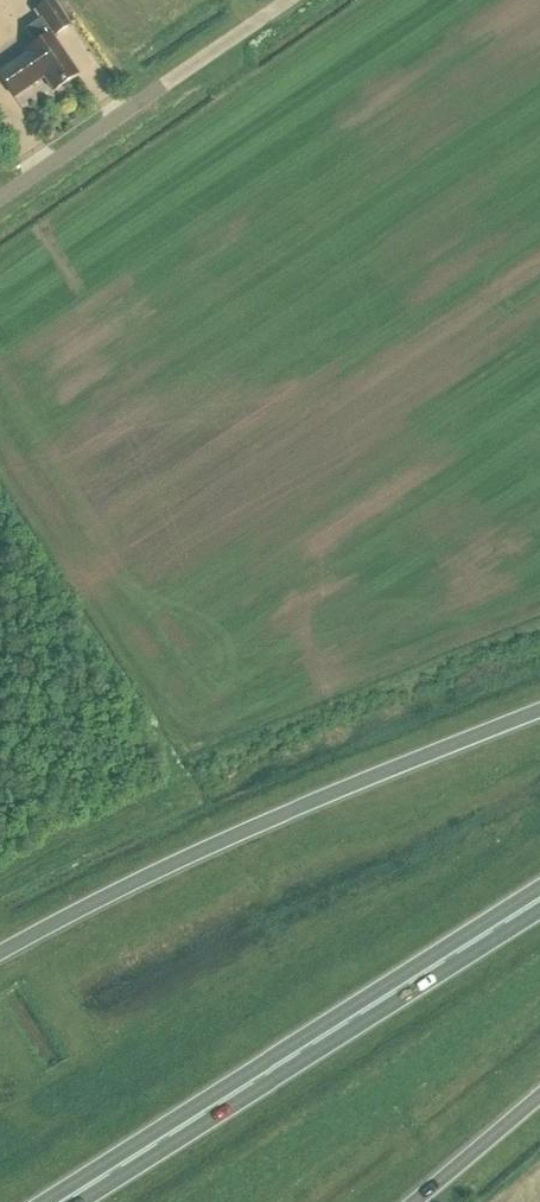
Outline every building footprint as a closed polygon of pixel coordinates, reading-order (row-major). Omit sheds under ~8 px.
[(24,31),(33,45),(23,51),(24,53),(0,69),(0,80),(11,97),(41,78),(50,91),(75,75),(53,41),(71,29),(52,1),(34,12),(40,20),(24,31)]
